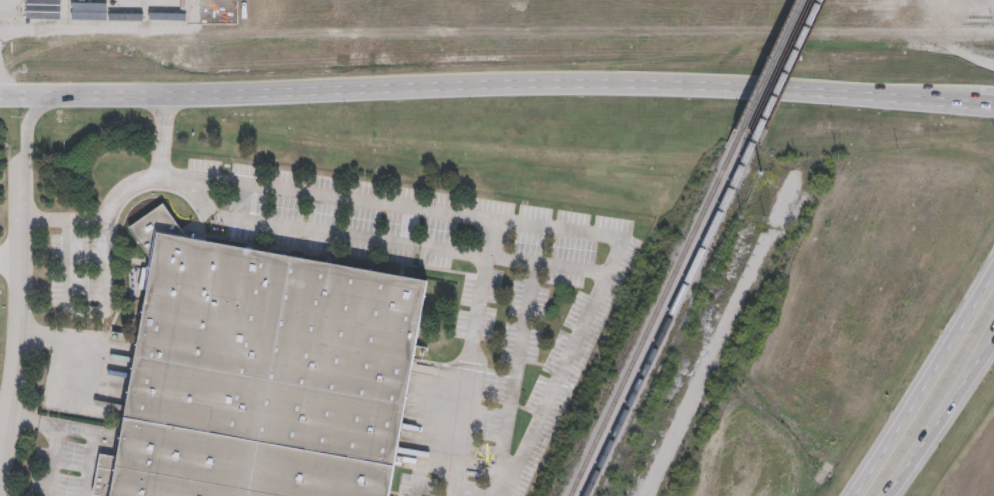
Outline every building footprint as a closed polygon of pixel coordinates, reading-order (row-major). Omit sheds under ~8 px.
[(122,418),(134,350),(151,260),(128,229),(163,205),(181,231),(186,241),(426,284),(412,359),(393,466),(122,418)] [(393,466),(388,495),(108,495),(122,418),(393,466)]
